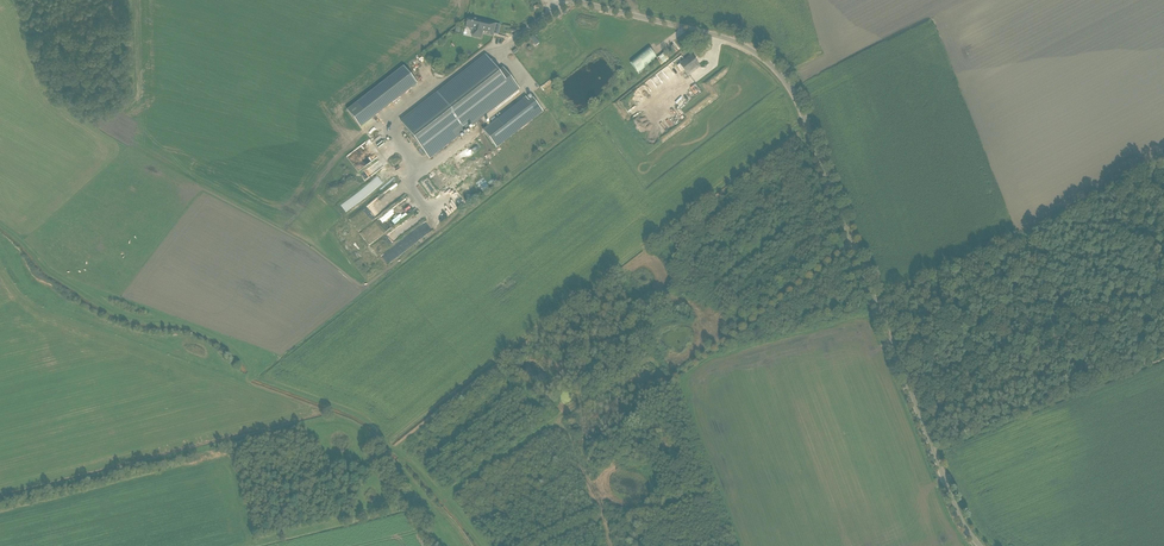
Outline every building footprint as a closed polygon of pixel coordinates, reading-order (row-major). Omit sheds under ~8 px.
[(494,35),(496,24),(468,18),(466,28),(474,30),(473,33),(480,34),(481,32),(494,35)] [(536,46),(539,42),(534,36),(530,39),(536,46)] [(637,72),(656,58),(649,48),(629,62),(637,72)] [(680,64),(689,76),(700,67),(691,55),(680,64)] [(429,159),(519,89),(511,79),(503,69),(498,72),(490,61),(405,127),(429,159)] [(361,128),(417,85),(404,67),(347,111),(361,128)] [(497,156),(493,151),(539,115),(530,103),(526,106),(523,102),(457,154),(459,156),(435,174),(449,192),(497,156)] [(422,178),(425,186),(431,184),(429,176),(422,178)]
